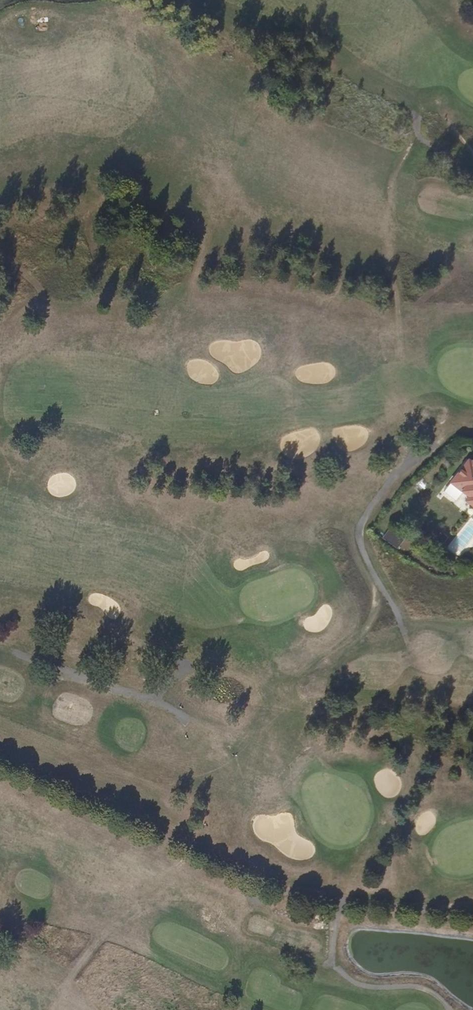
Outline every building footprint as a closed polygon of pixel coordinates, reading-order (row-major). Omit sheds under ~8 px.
[(468,502),(465,506),(472,512),(472,465),(469,465),(467,464),(450,487),(468,502)]
